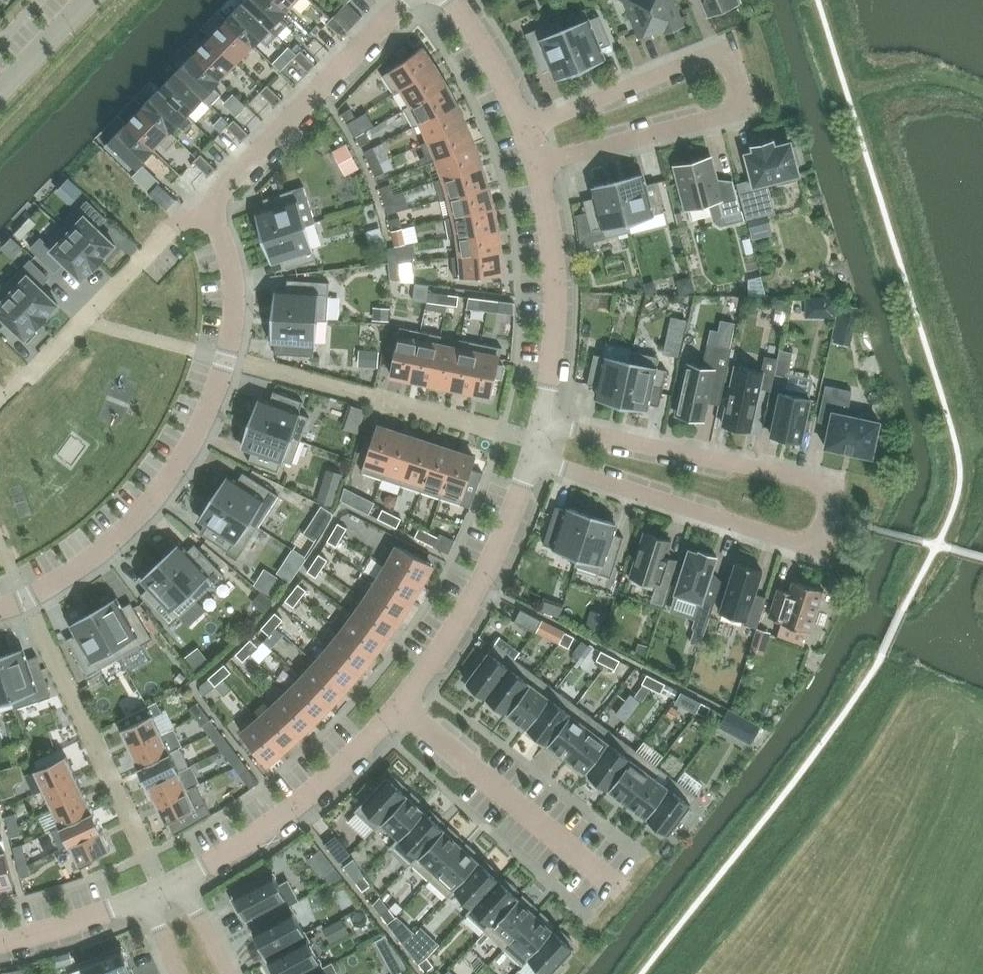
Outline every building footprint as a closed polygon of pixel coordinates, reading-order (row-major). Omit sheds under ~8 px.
[(275,0),(245,0),(243,2),(278,36),(288,25),(280,18),(287,11),(275,0)] [(287,11),(298,0),(275,0),(287,11)] [(639,39),(652,34),(654,37),(664,33),(665,34),(685,26),(676,4),(677,4),(676,0),(624,0),(639,39)] [(709,16),(738,4),(737,0),(702,0),(709,16)] [(243,2),(227,20),(254,46),(260,40),(267,47),(278,36),(243,2)] [(354,9),(349,14),(357,22),(362,17),(354,9)] [(327,23),(334,31),(341,23),(334,16),(327,23)] [(611,45),(599,16),(565,29),(561,19),(560,20),(580,69),(603,59),(600,49),(611,45)] [(227,20),(210,37),(237,63),(254,46),(227,20)] [(580,69),(560,20),(526,34),(542,73),(553,68),(557,78),(580,69)] [(334,31),(342,38),(349,30),(341,23),(334,31)] [(210,37),(193,54),(220,81),(237,63),(210,37)] [(404,45),(394,53),(399,60),(409,53),(404,45)] [(421,48),(382,76),(394,93),(394,94),(403,89),(403,88),(434,67),(421,48)] [(293,58),(301,65),(308,58),(301,50),(293,58)] [(193,54),(176,72),(211,105),(222,94),(214,87),(220,81),(193,54)] [(301,65),(308,73),(316,65),(308,58),(301,65)] [(434,67),(403,88),(403,89),(412,104),(413,105),(445,86),(434,67)] [(176,72),(160,89),(195,122),(188,114),(203,99),(210,106),(211,105),(176,72)] [(260,93),(267,100),(275,92),(267,85),(260,93)] [(412,104),(403,109),(404,110),(413,127),(414,128),(423,123),(422,122),(456,105),(446,86),(445,86),(413,105),(412,104)] [(160,89),(143,106),(178,140),(179,139),(171,132),(176,126),(184,133),(195,122),(160,89)] [(267,100),(275,107),(282,99),(275,92),(267,100)] [(456,105),(422,122),(423,123),(430,141),(465,125),(456,105)] [(143,106),(127,124),(154,150),(160,144),(167,151),(178,140),(143,106)] [(356,118),(350,109),(341,114),(347,123),(356,118)] [(227,127),(234,134),(241,127),(234,120),(227,127)] [(351,128),(356,137),(365,132),(360,123),(351,128)] [(136,168),(154,150),(127,124),(109,142),(105,146),(130,170),(134,166),(136,168)] [(429,163),(439,159),(474,145),(465,125),(430,141),(421,145),(426,155),(422,157),(425,164),(429,163)] [(234,134),(242,142),(249,135),(241,127),(234,134)] [(356,137),(361,147),(371,141),(365,132),(356,137)] [(747,154),(753,180),(738,184),(748,221),(775,213),(767,182),(777,180),(779,185),(797,180),(795,175),(798,174),(796,165),(801,164),(796,147),(792,148),(791,143),(774,147),(773,141),(753,146),(755,152),(747,154)] [(346,144),(336,149),(343,162),(353,157),(346,144)] [(439,159),(445,178),(481,166),(474,145),(439,159)] [(367,157),(371,167),(381,163),(376,153),(367,157)] [(193,162),(201,169),(208,162),(201,154),(193,162)] [(677,166),(688,209),(719,201),(723,216),(741,211),(733,182),(717,186),(710,158),(677,166)] [(201,169),(208,176),(216,169),(208,162),(201,169)] [(371,167),(375,177),(385,172),(381,163),(371,167)] [(143,166),(133,176),(150,192),(159,183),(160,182),(143,166)] [(451,197),(487,187),(481,166),(445,178),(436,181),(441,200),(451,197)] [(642,175),(618,181),(631,232),(632,232),(629,221),(664,212),(656,182),(644,185),(642,175)] [(593,188),(596,198),(584,201),(592,231),(604,228),(606,239),(631,232),(618,181),(593,188)] [(150,192),(149,193),(158,202),(167,210),(176,200),(168,191),(159,183),(150,192)] [(380,188),(383,198),(393,195),(390,185),(380,188)] [(267,211),(257,214),(265,238),(305,225),(316,222),(305,186),(294,190),(264,199),(267,211)] [(451,197),(456,217),(493,209),(487,187),(451,197)] [(383,198),(386,208),(396,205),(393,195),(383,198)] [(88,201),(62,228),(99,263),(105,257),(104,257),(115,245),(105,235),(104,234),(104,235),(101,232),(101,231),(101,230),(100,231),(97,228),(106,219),(88,201)] [(460,236),(497,230),(493,209),(456,217),(446,219),(450,238),(460,236)] [(389,220),(392,231),(402,228),(400,218),(389,220)] [(770,222),(751,223),(752,235),(770,235),(770,222)] [(23,225),(14,234),(20,240),(29,231),(23,225)] [(286,270),(316,261),(305,225),(265,238),(273,262),(283,259),(286,270)] [(99,263),(62,228),(47,244),(41,238),(31,248),(55,271),(64,262),(67,265),(67,266),(68,267),(68,266),(71,269),(72,270),(82,280),(93,268),(94,269),(99,263)] [(392,231),(394,241),(404,239),(402,228),(392,231)] [(380,229),(368,232),(372,247),(384,244),(380,229)] [(460,236),(462,256),(500,252),(497,230),(460,236)] [(500,252),(462,256),(453,257),(454,278),(464,277),(502,275),(500,252)] [(388,254),(389,264),(400,263),(398,253),(388,254)] [(31,261),(5,287),(42,322),(48,317),(47,316),(58,304),(48,295),(48,294),(48,293),(47,294),(44,291),(45,291),(44,290),(43,290),(40,287),(49,278),(31,261)] [(389,264),(390,275),(401,274),(400,263),(389,264)] [(327,320),(330,282),(288,280),(287,292),(276,291),(275,316),(327,320)] [(650,282),(643,283),(646,293),(656,290),(654,284),(650,282)] [(5,287),(0,292),(0,329),(7,322),(10,325),(11,326),(11,325),(14,328),(14,329),(15,330),(15,329),(28,342),(37,333),(34,330),(36,328),(37,328),(42,322),(5,287)] [(428,292),(418,291),(417,301),(427,302),(428,292)] [(437,304),(447,305),(449,295),(438,293),(437,304)] [(447,305),(458,306),(459,296),(449,295),(447,305)] [(477,309),(487,310),(489,300),(479,298),(477,309)] [(777,298),(775,309),(787,312),(789,301),(777,298)] [(826,299),(825,309),(835,309),(836,299),(826,299)] [(487,310),(498,312),(500,301),(489,300),(487,310)] [(842,304),(839,316),(856,320),(859,307),(842,304)] [(375,308),(375,319),(388,320),(389,309),(375,308)] [(327,320),(290,317),(275,316),(273,342),(274,342),(273,354),(283,354),(314,356),(316,320),(327,321),(327,320)] [(419,341),(412,379),(432,383),(439,345),(440,346),(442,336),(441,335),(421,331),(420,331),(418,341),(419,341)] [(398,337),(390,374),(412,379),(419,341),(418,341),(398,337)] [(459,349),(452,387),(472,391),(481,344),(461,339),(460,339),(458,349),(459,349)] [(502,348),(481,344),(472,391),(493,395),(496,377),(501,378),(504,366),(499,365),(502,348)] [(703,367),(687,364),(676,415),(704,421),(712,385),(723,387),(732,349),(708,344),(703,367)] [(439,345),(432,383),(452,387),(459,349),(458,349),(440,346),(439,345)] [(780,350),(778,359),(775,374),(787,377),(792,352),(780,350)] [(363,351),(362,366),(378,367),(379,352),(363,351)] [(630,362),(615,359),(594,354),(588,385),(600,387),(597,398),(622,403),(633,352),(632,351),(630,362)] [(658,357),(633,352),(622,403),(646,408),(649,398),(660,401),(667,370),(655,368),(658,357)] [(762,372),(736,366),(723,425),(751,431),(760,388),(771,390),(775,374),(778,359),(765,356),(762,372)] [(826,386),(819,421),(831,424),(825,447),(873,457),(880,422),(847,415),(852,391),(826,386)] [(781,392),(772,435),(801,442),(811,399),(807,398),(808,393),(786,388),(785,393),(781,392)] [(251,423),(301,441),(309,417),(299,413),(303,402),(274,391),(270,403),(260,399),(251,423)] [(251,423),(243,447),(253,450),(249,462),(278,472),(283,459),(293,462),(301,441),(251,423)] [(397,433),(377,427),(362,472),(382,479),(397,433)] [(397,433),(382,479),(402,485),(417,440),(397,433)] [(436,446),(417,440),(402,485),(421,491),(436,446)] [(436,446),(421,491),(441,498),(455,452),(436,446)] [(455,452),(441,498),(461,504),(469,507),(478,486),(483,473),(472,469),(476,459),(455,452)] [(327,468),(319,488),(333,494),(341,473),(327,468)] [(228,477),(214,498),(258,527),(279,495),(243,472),(237,483),(228,477)] [(214,498),(200,519),(209,525),(203,535),(238,558),(258,527),(214,498)] [(374,505),(364,500),(360,509),(369,514),(374,505)] [(321,505),(303,534),(315,542),(333,513),(321,505)] [(392,514),(383,509),(378,519),(388,523),(392,514)] [(553,515),(543,544),(578,555),(575,566),(576,566),(592,516),(568,509),(565,519),(553,515)] [(402,519),(392,514),(388,523),(397,528),(402,519)] [(611,578),(624,538),(612,534),(615,524),(592,516),(576,566),(611,578)] [(338,523),(333,532),(342,538),(347,528),(338,523)] [(429,532),(420,528),(415,537),(424,542),(429,532)] [(337,547),(342,538),(333,532),(327,541),(337,547)] [(439,537),(429,532),(424,542),(434,547),(439,537)] [(666,557),(671,542),(645,533),(631,577),(657,586),(658,582),(669,585),(677,561),(666,557)] [(197,601),(224,575),(195,544),(186,552),(179,545),(161,562),(197,601)] [(421,584),(432,564),(399,546),(388,565),(421,584)] [(292,550),(277,573),(290,581),(306,559),(292,550)] [(700,551),(699,553),(690,550),(676,593),(701,602),(698,613),(710,617),(720,587),(710,583),(709,582),(717,557),(700,551)] [(328,560),(320,555),(319,554),(313,563),(322,569),(328,560)] [(161,562),(142,579),(150,587),(141,595),(170,626),(197,601),(161,562)] [(763,571),(736,562),(719,616),(757,628),(767,598),(756,594),(758,588),(757,588),(763,571)] [(313,563),(307,572),(316,578),(322,569),(313,563)] [(410,602),(421,584),(388,565),(378,582),(410,602)] [(268,572),(258,587),(271,596),(281,581),(268,572)] [(778,588),(769,617),(781,621),(780,623),(810,633),(823,591),(793,581),(790,592),(778,588)] [(378,582),(367,599),(398,620),(410,602),(378,582)] [(300,599),(307,591),(298,584),(292,592),(300,599)] [(292,592),(285,601),(294,607),(300,599),(292,592)] [(262,595),(254,605),(264,613),(273,603),(262,595)] [(367,599),(355,616),(386,638),(398,620),(367,599)] [(120,658),(152,640),(131,603),(121,609),(115,600),(94,612),(120,658)] [(542,621),(521,610),(515,621),(536,633),(542,621)] [(592,611),(587,628),(599,632),(604,615),(592,611)] [(94,612),(72,625),(77,634),(67,640),(88,677),(120,658),(94,612)] [(276,628),(283,620),(275,613),(268,621),(276,628)] [(355,616),(343,632),(373,655),(386,638),(355,616)] [(268,621),(261,629),(269,636),(276,628),(268,621)] [(556,628),(550,640),(559,645),(565,632),(556,628)] [(330,648),(355,669),(359,672),(373,655),(343,632),(330,648)] [(565,632),(559,645),(569,649),(575,637),(565,632)] [(691,639),(686,656),(695,659),(701,642),(691,639)] [(251,655),(258,647),(251,640),(243,647),(251,655)] [(466,687),(477,696),(480,692),(487,697),(516,659),(495,643),(485,656),(481,653),(474,663),(478,666),(466,681),(469,684),(466,687)] [(639,643),(635,653),(644,657),(648,646),(639,643)] [(198,647),(185,658),(196,672),(209,662),(198,647)] [(243,647),(236,655),(243,662),(251,655),(243,647)] [(345,689),(359,672),(355,669),(330,648),(317,664),(345,689)] [(2,669),(12,698),(15,709),(51,697),(37,656),(26,660),(22,650),(0,657),(0,664),(2,669)] [(597,660),(606,665),(611,656),(601,651),(597,660)] [(606,665),(615,670),(620,661),(611,656),(606,665)] [(505,711),(507,712),(536,674),(516,659),(487,697),(494,703),(491,706),(502,714),(505,711)] [(2,669),(0,664),(0,702),(12,698),(2,669)] [(317,664),(303,679),(330,705),(345,689),(317,664)] [(223,680),(231,673),(225,665),(217,672),(223,680)] [(633,670),(628,678),(637,683),(642,674),(633,670)] [(217,672),(209,679),(215,687),(217,685),(223,680),(217,672)] [(509,714),(507,717),(518,726),(520,722),(527,728),(556,690),(536,674),(507,712),(509,714)] [(642,684),(652,689),(656,679),(647,675),(642,684)] [(315,720),(330,705),(303,679),(289,693),(315,720)] [(652,689),(661,694),(666,684),(656,679),(652,689)] [(540,737),(547,743),(576,705),(556,690),(527,728),(530,729),(527,733),(538,741),(540,737)] [(289,693),(274,707),(299,735),(315,720),(289,693)] [(686,695),(680,705),(693,711),(698,701),(692,698),(686,695)] [(204,712),(197,703),(189,709),(196,718),(204,712)] [(697,712),(707,717),(711,708),(702,703),(697,712)] [(550,744),(547,748),(558,756),(560,752),(568,758),(596,720),(576,705),(547,743),(550,744)] [(274,707),(259,721),(283,749),(299,735),(274,707)] [(730,711),(723,725),(737,733),(745,719),(730,711)] [(120,729),(129,748),(162,733),(153,713),(120,729)] [(202,726),(209,734),(217,728),(210,719),(202,726)] [(586,772),(588,773),(616,735),(596,720),(568,758),(575,763),(572,767),(583,775),(586,772)] [(266,764),(283,749),(259,721),(242,734),(266,764)] [(209,734),(216,743),(224,737),(217,728),(209,734)] [(171,752),(162,733),(129,748),(138,767),(171,752)] [(590,775),(588,778),(598,787),(601,783),(608,788),(636,750),(616,735),(588,773),(590,775)] [(180,747),(171,752),(138,767),(148,787),(180,772),(189,767),(180,747)] [(621,798),(628,803),(657,766),(636,750),(608,788),(610,790),(608,793),(618,802),(621,798)] [(228,759),(235,768),(243,762),(236,753),(228,759)] [(35,771),(25,775),(33,794),(43,789),(75,774),(67,756),(66,756),(38,769),(35,771)] [(235,768),(241,776),(249,770),(243,762),(235,768)] [(635,809),(633,812),(643,820),(646,817),(648,819),(677,781),(657,766),(628,803),(635,809)] [(188,788),(180,772),(148,787),(156,804),(188,788)] [(43,789),(52,807),(84,792),(75,774),(43,789)] [(406,794),(400,789),(403,785),(393,776),(390,779),(387,777),(374,791),(370,787),(361,797),(365,800),(355,812),(374,829),(406,794)] [(685,822),(693,812),(689,809),(698,797),(677,781),(648,819),(655,824),(653,828),(663,836),(666,832),(669,835),(681,819),(685,822)] [(188,788),(156,804),(165,824),(169,822),(175,835),(211,814),(207,804),(197,784),(188,788)] [(52,807),(61,826),(93,810),(84,792),(52,807)] [(406,794),(381,822),(382,823),(399,838),(400,839),(425,812),(424,811),(418,806),(421,802),(411,793),(408,796),(406,794)] [(61,850),(70,846),(102,831),(93,810),(61,826),(52,830),(61,850)] [(399,838),(392,846),(393,846),(411,863),(443,829),(442,828),(437,823),(440,819),(430,810),(427,813),(425,812),(400,839),(399,838)] [(6,816),(8,827),(18,825),(16,814),(6,816)] [(8,827),(10,838),(20,836),(18,825),(8,827)] [(411,863),(430,881),(462,846),(455,840),(458,836),(448,827),(445,830),(443,829),(411,863)] [(111,849),(102,831),(70,846),(81,869),(93,863),(91,859),(111,849)] [(351,854),(336,835),(325,844),(340,863),(351,854)] [(430,881),(448,898),(480,863),(478,861),(481,857),(471,848),(468,852),(462,846),(430,881)] [(342,877),(321,850),(311,858),(332,885),(342,877)] [(0,852),(0,889),(14,886),(5,851),(0,852)] [(16,857),(18,867),(28,865),(26,855),(16,857)] [(480,863),(455,890),(456,891),(458,893),(473,907),(474,907),(499,880),(498,879),(492,874),(495,871),(486,862),(483,865),(480,863)] [(18,867),(20,878),(30,876),(28,865),(18,867)] [(350,875),(356,883),(365,877),(358,868),(350,875)] [(251,916),(255,923),(290,905),(299,901),(288,880),(279,885),(274,876),(231,899),(238,911),(241,909),(246,919),(251,916)] [(356,883),(363,892),(371,885),(365,877),(356,883)] [(467,915),(485,932),(518,897),(515,895),(518,892),(509,883),(506,886),(499,880),(467,915)] [(485,932),(504,949),(536,914),(530,908),(533,905),(523,896),(520,899),(518,897),(485,932)] [(380,897),(373,905),(381,915),(389,909),(380,897)] [(254,933),(266,955),(305,934),(290,905),(255,923),(259,931),(254,933)] [(381,915),(387,924),(396,917),(389,909),(381,915)] [(504,949),(523,966),(555,931),(552,929),(556,926),(546,917),(543,920),(536,914),(504,949)] [(402,925),(396,917),(387,924),(394,932),(402,925)] [(342,920),(323,930),(327,936),(346,926),(342,920)] [(552,973),(554,973),(558,973),(565,967),(561,963),(574,949),(571,946),(574,943),(564,934),(561,937),(555,931),(523,966),(523,967),(530,959),(546,973),(551,973),(552,973)] [(387,935),(375,941),(381,952),(393,946),(387,935)] [(412,938),(405,945),(413,956),(421,949),(412,938)] [(276,973),(313,973),(323,969),(323,968),(308,940),(269,960),(276,973)] [(127,973),(132,971),(123,948),(81,966),(84,973),(127,973)] [(413,956),(419,964),(427,958),(421,949),(413,956)] [(70,953),(55,958),(58,968),(73,963),(70,953)] [(419,964),(426,972),(434,966),(427,958),(419,964)] [(323,968),(323,969),(313,973),(338,973),(332,963),(323,968)]
